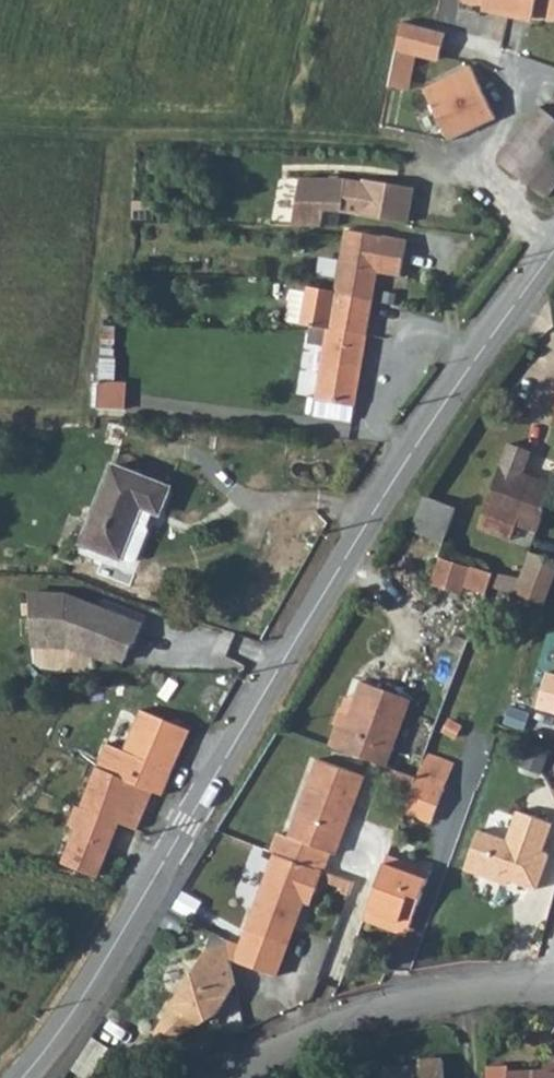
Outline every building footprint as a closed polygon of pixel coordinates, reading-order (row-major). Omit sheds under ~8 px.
[(511,18),(516,0),(462,0),(462,1),(493,8),(492,14),(511,18)] [(511,18),(528,22),(529,17),(553,23),(553,0),(516,0),(511,18)] [(440,62),(445,35),(403,26),(391,89),(409,93),(416,57),(440,62)] [(423,90),(448,143),(496,121),(471,67),(423,90)] [(544,197),(553,185),(553,107),(548,114),(539,107),(497,160),(544,197)] [(302,179),(295,227),(325,230),(327,213),(410,224),(415,187),(363,180),(363,184),(346,182),(302,179)] [(335,294),(370,299),(375,271),(400,274),(406,238),(345,229),(335,290),(335,294)] [(365,333),(370,299),(335,294),(335,290),(330,289),(298,284),(298,289),(305,290),(300,323),(311,325),(365,333)] [(286,321),(300,323),(305,290),(298,289),(291,288),(286,321)] [(352,420),(365,333),(311,325),(310,329),(308,343),(325,346),(314,414),(352,420)] [(99,379),(98,398),(98,405),(125,406),(126,380),(99,379)] [(108,417),(103,440),(125,445),(130,422),(108,417)] [(538,530),(553,484),(522,474),(529,450),(508,442),(484,511),(516,523),(538,530)] [(112,464),(83,542),(134,562),(138,560),(150,529),(148,525),(154,510),(160,512),(170,485),(112,464)] [(425,495),(411,529),(443,541),(455,507),(425,495)] [(516,523),(484,511),(478,527),(510,538),(516,523)] [(517,595),(545,606),(553,583),(553,563),(532,554),(517,595)] [(466,563),(441,555),(433,575),(458,584),(466,563)] [(492,571),(470,564),(463,584),(484,592),(492,571)] [(27,590),(30,642),(63,644),(64,641),(109,659),(110,654),(122,658),(129,640),(133,641),(140,623),(63,592),(27,590)] [(543,668),(534,704),(553,709),(553,670),(543,668)] [(338,724),(331,745),(385,765),(409,698),(361,681),(355,697),(345,726),(338,724)] [(349,694),(338,724),(345,726),(355,697),(349,694)] [(125,750),(174,769),(189,729),(140,709),(125,750)] [(152,791),(163,795),(174,769),(125,750),(107,743),(97,768),(152,791)] [(450,766),(423,755),(415,776),(410,790),(403,810),(432,821),(450,766)] [(278,832),(271,852),(274,853),(323,870),(330,851),(335,853),(363,776),(319,758),(289,836),(278,832)] [(119,822),(136,829),(152,791),(97,768),(82,807),(119,822)] [(410,790),(415,776),(392,768),(388,783),(410,790)] [(77,805),(70,823),(69,826),(75,829),(62,863),(96,877),(119,822),(82,807),(77,805)] [(539,855),(549,825),(515,812),(504,842),(476,832),(462,870),(505,885),(508,880),(532,889),(544,857),(539,855)] [(314,893),(323,870),(274,853),(237,953),(238,963),(276,976),(304,902),(308,891),(314,893)] [(429,871),(386,855),(384,861),(427,877),(429,871)] [(427,877),(384,861),(366,909),(410,925),(427,877)] [(310,904),(314,893),(308,891),(304,902),(310,904)] [(366,909),(362,919),(406,934),(410,925),(366,909)] [(237,985),(224,947),(210,950),(156,1035),(173,1045),(218,1015),(237,985)] [(90,1075),(107,1041),(94,1035),(77,1068),(90,1075)] [(443,1053),(418,1054),(419,1062),(384,1064),(385,1077),(444,1077),(443,1053)] [(508,1069),(509,1077),(553,1077),(553,1067),(508,1069)]
